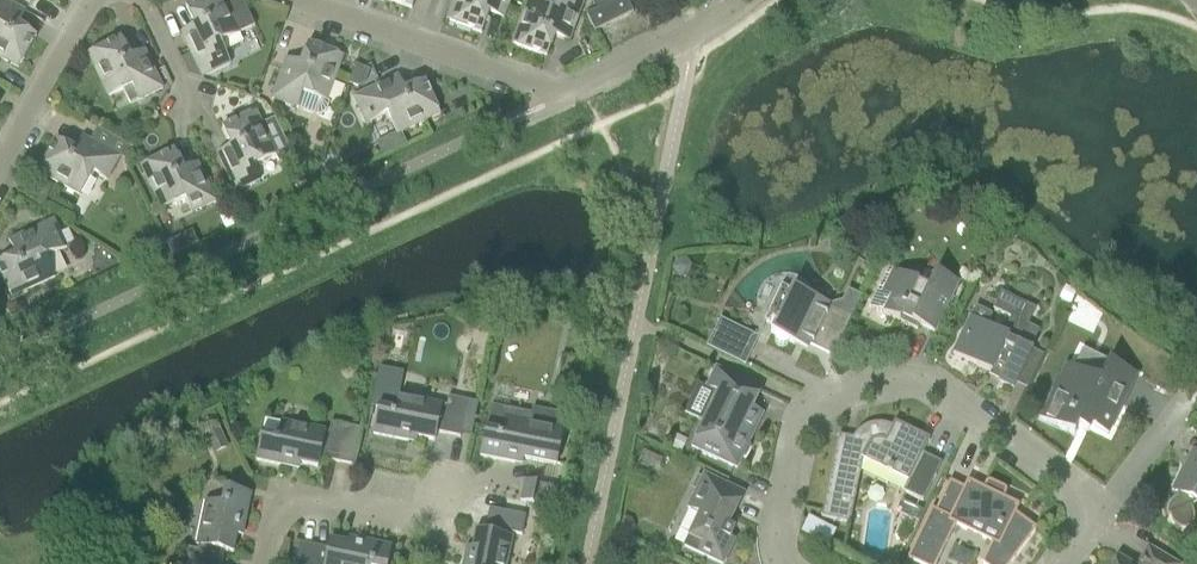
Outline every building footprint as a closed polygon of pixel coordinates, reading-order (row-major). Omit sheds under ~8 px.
[(18,69),(36,36),(17,26),(24,12),(2,0),(0,0),(0,59),(18,69)] [(180,33),(201,78),(229,65),(220,44),(239,35),(239,34),(254,27),(241,0),(233,0),(224,4),(222,0),(200,0),(185,7),(194,27),(180,33)] [(411,9),(414,0),(386,0),(411,9)] [(446,22),(481,34),(488,14),(503,19),(506,11),(509,0),(454,0),(446,22)] [(520,22),(511,45),(546,57),(554,37),(568,43),(584,0),(551,0),(548,7),(530,0),(528,0),(520,22)] [(629,6),(626,0),(616,0),(586,15),(594,32),(633,13),(629,6)] [(596,9),(611,2),(611,0),(592,0),(596,9)] [(25,12),(18,24),(33,33),(41,21),(25,12)] [(108,98),(124,90),(130,105),(162,89),(144,51),(129,58),(120,38),(87,54),(108,98)] [(271,99),(314,115),(316,115),(318,115),(320,115),(322,114),(323,113),(325,111),(328,103),(326,102),(342,57),(308,44),(300,64),(285,59),(271,99)] [(355,66),(348,85),(357,88),(364,85),(369,70),(355,66)] [(417,126),(439,115),(423,82),(404,91),(397,77),(353,98),(366,126),(386,117),(396,136),(400,134),(402,138),(419,130),(417,126)] [(231,147),(216,154),(219,160),(219,161),(220,162),(235,193),(259,181),(252,167),(274,157),(275,156),(276,156),(279,163),(285,166),(294,162),(273,120),(261,125),(255,112),(221,128),(231,147)] [(119,158),(90,141),(82,137),(74,151),(56,140),(37,172),(80,196),(92,174),(106,181),(119,158)] [(184,199),(191,213),(215,202),(197,163),(182,170),(173,151),(140,166),(160,210),(184,199)] [(10,298),(54,278),(45,258),(66,249),(53,220),(8,241),(14,255),(0,262),(0,275),(10,298)] [(191,231),(165,243),(171,256),(197,244),(191,231)] [(155,239),(153,244),(156,250),(164,246),(160,236),(155,239)] [(928,287),(893,270),(885,267),(866,306),(917,331),(919,326),(934,333),(958,283),(935,272),(928,287)] [(763,322),(756,337),(758,338),(765,323),(773,327),(770,333),(774,335),(774,340),(775,344),(778,347),(782,347),(786,346),(789,343),(793,345),(806,351),(809,346),(832,357),(851,317),(861,297),(847,290),(841,302),(828,306),(792,288),(790,291),(780,286),(763,322)] [(1065,287),(1058,299),(1069,305),(1075,292),(1065,287)] [(1013,389),(1032,351),(1030,349),(1039,331),(1027,325),(1035,309),(1001,293),(992,310),(1010,319),(1003,333),(970,317),(952,354),(1000,377),(998,382),(1013,389)] [(19,302),(5,308),(10,319),(24,312),(19,302)] [(720,319),(712,334),(751,353),(758,338),(756,337),(720,319)] [(1053,392),(1040,419),(1073,435),(1078,427),(1087,431),(1090,425),(1108,433),(1136,376),(1114,365),(1108,363),(1099,382),(1074,369),(1066,366),(1059,379),(1056,381),(1054,385),(1053,388),(1053,392)] [(761,391),(715,369),(706,388),(716,393),(691,447),(736,468),(741,458),(745,458),(750,447),(748,444),(754,430),(754,427),(758,420),(760,418),(762,414),(752,409),(761,391)] [(373,435),(407,442),(408,436),(434,442),(435,433),(459,438),(467,401),(447,397),(445,408),(441,407),(441,405),(397,396),(394,412),(378,408),(373,435)] [(485,430),(480,457),(514,464),(515,458),(555,466),(563,430),(566,413),(533,406),(532,412),(506,407),(490,404),(485,430)] [(226,446),(212,417),(197,424),(211,453),(226,446)] [(256,461),(290,468),(291,463),(317,468),(319,459),(354,466),(361,430),(330,423),(328,434),(324,433),(324,431),(280,422),(277,438),(261,434),(256,461)] [(838,436),(821,518),(849,524),(852,510),(851,509),(859,471),(902,492),(922,502),(941,464),(922,454),(929,439),(894,422),(891,428),(888,427),(886,426),(884,426),(881,425),(879,425),(876,425),(874,426),(871,426),(869,427),(867,428),(864,429),(862,430),(860,431),(858,433),(857,435),(855,437),(854,439),(852,441),(845,439),(845,437),(838,436)] [(1167,515),(1168,518),(1169,520),(1171,523),(1172,525),(1174,527),(1176,528),(1178,528),(1180,529),(1182,529),(1184,528),(1185,527),(1187,526),(1188,526),(1189,524),(1190,523),(1190,522),(1191,520),(1191,518),(1191,517),(1191,516),(1189,507),(1196,503),(1196,460),(1191,457),(1184,472),(1181,471),(1172,490),(1174,491),(1175,496),(1172,497),(1170,498),(1169,499),(1168,500),(1167,502),(1166,505),(1165,506),(1165,509),(1165,510),(1165,513),(1165,516),(1167,515)] [(684,547),(698,553),(720,563),(723,563),(733,541),(729,539),(734,529),(727,526),(743,494),(703,475),(687,509),(699,514),(688,537),(684,547)] [(520,502),(556,509),(560,489),(524,482),(520,502)] [(907,559),(917,563),(937,563),(955,525),(991,543),(983,561),(983,562),(982,563),(983,563),(1010,563),(1035,529),(1014,514),(1018,507),(1002,499),(1005,493),(1005,492),(1005,491),(1005,490),(1004,489),(1003,489),(990,482),(988,482),(987,482),(986,482),(985,483),(985,484),(983,489),(967,482),(963,489),(949,482),(938,506),(935,511),(931,509),(910,553),(907,559)] [(224,552),(233,553),(238,528),(243,529),(250,495),(224,489),(220,505),(205,502),(196,546),(198,546),(197,551),(186,549),(183,563),(221,563),(224,552)] [(907,505),(902,517),(917,524),(923,512),(907,505)] [(512,539),(510,538),(511,534),(521,536),(525,516),(489,509),(484,533),(475,531),(470,556),(464,555),(462,563),(507,563),(512,539)] [(623,518),(618,531),(631,536),(634,528),(632,521),(623,518)] [(808,519),(801,532),(814,539),(821,525),(808,519)] [(390,547),(356,540),(355,545),(329,540),(327,549),(299,543),(295,563),(387,563),(390,547)] [(1172,563),(1152,550),(1148,548),(1138,563),(1175,563),(1172,563)]
